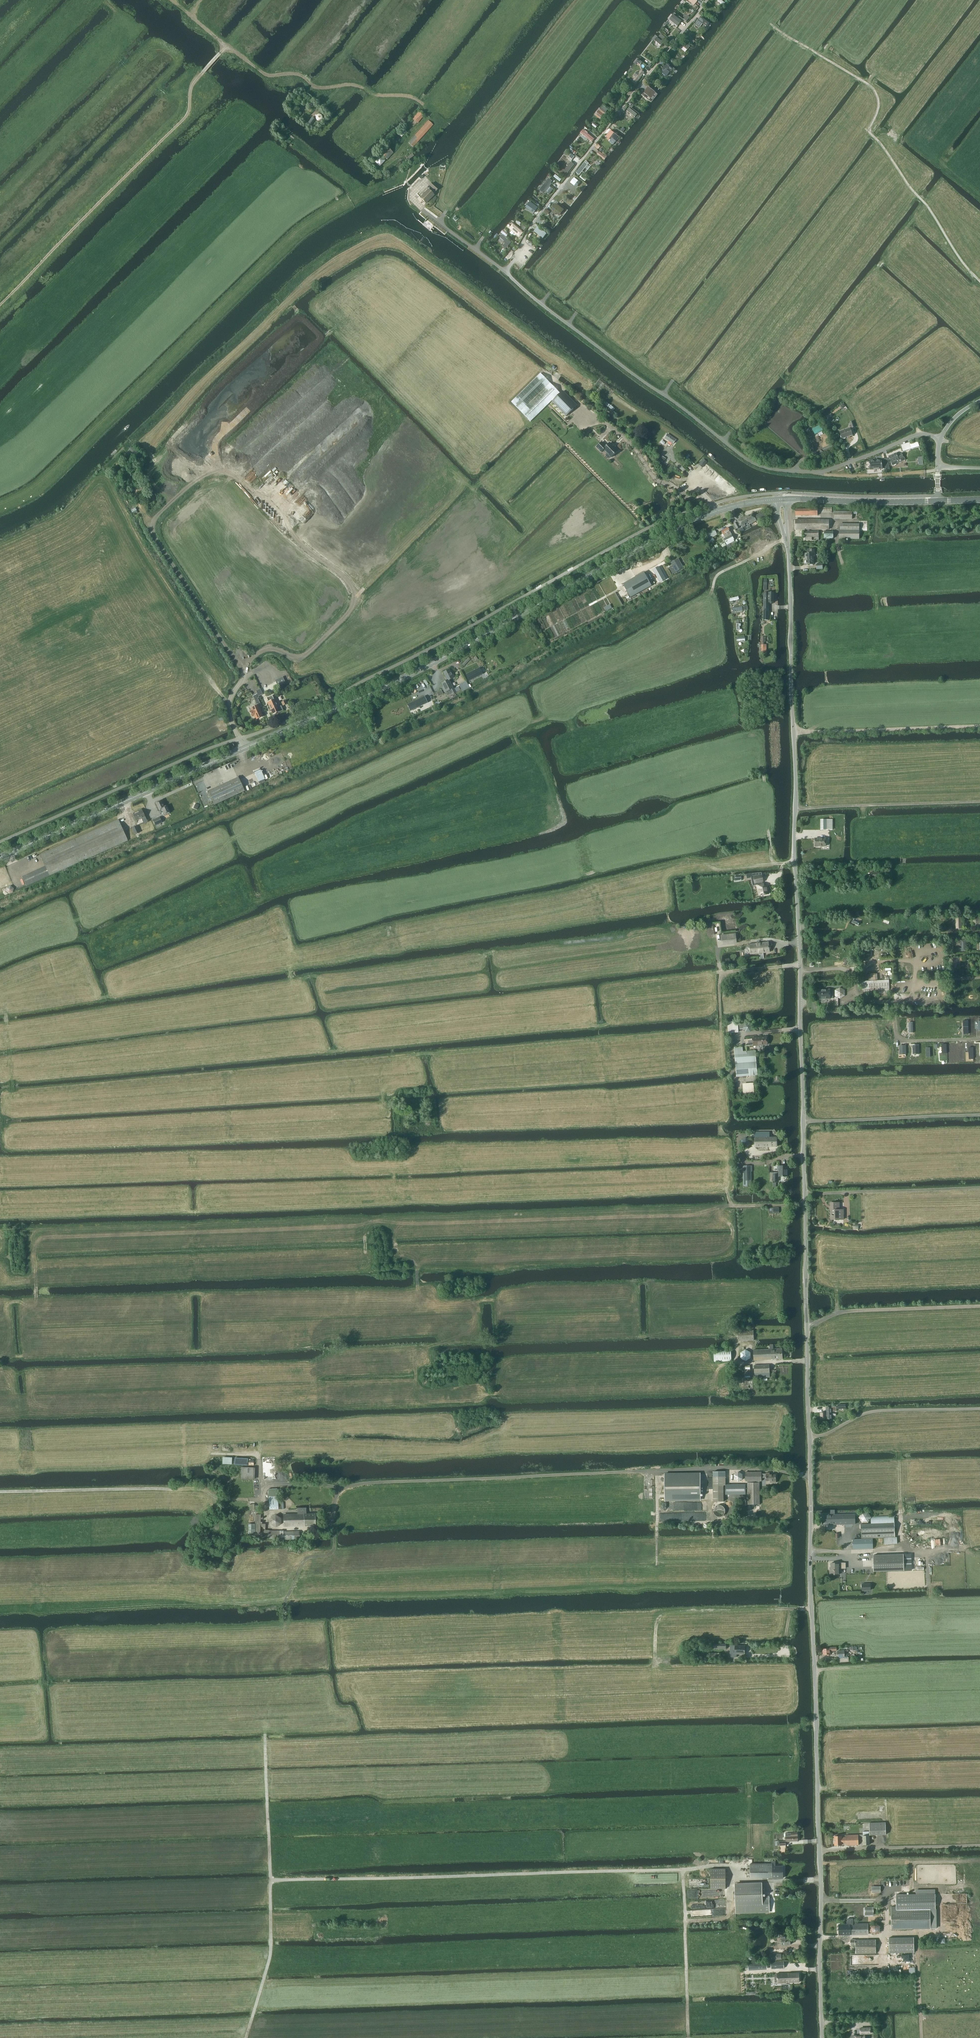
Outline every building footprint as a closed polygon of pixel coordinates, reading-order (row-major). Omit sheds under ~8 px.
[(701,17),(695,25),(699,28),(703,23),(707,26),(709,24),(709,23),(701,17)] [(654,42),(661,48),(664,44),(658,38),(654,42)] [(689,51),(693,46),(689,43),(686,41),(682,46),(689,51)] [(631,82),(635,86),(646,72),(641,69),(631,82)] [(622,85),(619,88),(625,93),(627,91),(622,85)] [(639,115),(630,108),(628,112),(637,119),(639,115)] [(599,113),(608,119),(611,115),(602,109),(599,113)] [(419,110),(413,117),(418,122),(424,114),(419,110)] [(429,119),(409,141),(414,146),(434,123),(429,119)] [(581,134),(593,143),(597,138),(585,129),(581,134)] [(622,138),(612,131),(608,136),(619,143),(620,141),(622,138)] [(387,159),(393,152),(387,147),(381,153),(387,159)] [(567,162),(573,167),(577,162),(571,157),(567,162)] [(539,191),(545,195),(556,181),(550,177),(539,191)] [(578,192),(583,186),(576,180),(571,186),(578,192)] [(430,186),(436,191),(438,189),(432,183),(430,186)] [(434,195),(428,189),(420,198),(426,203),(434,195)] [(526,207),(535,214),(539,208),(530,201),(526,207)] [(562,214),(564,211),(557,206),(555,209),(562,214)] [(513,224),(509,228),(521,238),(525,233),(513,224)] [(546,234),(537,227),(534,230),(543,237),(546,234)] [(531,421),(560,393),(541,373),(512,402),(531,421)] [(566,416),(577,405),(563,391),(552,401),(566,416)] [(842,439),(852,435),(850,429),(840,432),(842,439)] [(673,443),(675,440),(676,439),(668,434),(665,438),(673,443)] [(611,457),(611,458),(618,451),(610,443),(606,447),(602,442),(597,447),(602,452),(604,450),(607,454),(605,455),(609,459),(611,457)] [(126,453),(129,456),(134,450),(131,447),(126,453)] [(896,453),(889,457),(893,466),(900,462),(902,462),(905,460),(904,457),(904,458),(902,454),(897,456),(896,453)] [(702,468),(707,462),(704,459),(699,465),(702,468)] [(882,469),(882,461),(869,462),(870,470),(882,469)] [(746,517),(748,522),(749,524),(757,521),(753,513),(746,517)] [(745,524),(748,522),(746,517),(734,523),(737,529),(740,527),(740,526),(741,526),(742,528),(746,526),(745,524)] [(829,530),(829,520),(796,520),(796,529),(805,530),(809,530),(829,530)] [(859,539),(859,525),(839,525),(839,539),(859,539)] [(728,527),(722,531),(725,536),(723,537),(726,544),(728,543),(734,539),(728,527)] [(715,530),(706,534),(710,543),(715,541),(713,537),(717,535),(715,530)] [(809,531),(809,530),(805,530),(805,531),(805,540),(812,540),(812,537),(816,537),(816,540),(819,540),(819,531),(809,531)] [(813,564),(813,557),(815,556),(814,549),(808,550),(808,554),(805,554),(806,564),(813,564)] [(673,574),(683,568),(678,558),(671,562),(673,565),(669,567),(673,574)] [(661,567),(656,570),(662,581),(665,579),(662,573),(663,572),(661,567)] [(644,572),(623,584),(631,598),(652,586),(644,572)] [(769,603),(774,603),(774,593),(764,593),(764,617),(769,617),(769,603)] [(469,657),(462,665),(464,666),(471,659),(469,657)] [(447,681),(449,680),(455,677),(453,674),(452,675),(449,669),(443,672),(447,680),(447,681)] [(278,686),(285,683),(283,677),(275,680),(278,686)] [(447,680),(441,683),(443,687),(442,687),(445,692),(446,692),(448,695),(452,693),(452,694),(455,693),(456,693),(453,687),(449,680),(447,681),(447,680)] [(456,693),(455,693),(456,694),(470,688),(466,681),(453,687),(456,693)] [(274,699),(272,695),(267,698),(268,702),(267,702),(273,714),(283,710),(281,706),(279,706),(276,698),(274,699)] [(425,696),(407,704),(410,711),(428,703),(425,696)] [(262,710),(261,707),(262,706),(259,699),(255,701),(257,705),(251,708),(252,710),(250,711),(252,717),(254,716),(256,719),(263,717),(260,710),(262,710)] [(215,805),(244,791),(238,777),(208,791),(215,805)] [(164,807),(162,800),(156,803),(159,810),(162,809),(164,815),(170,812),(167,805),(164,807)] [(148,822),(142,809),(139,811),(139,812),(134,814),(137,821),(142,819),(144,824),(148,822)] [(160,817),(153,821),(156,826),(162,822),(160,817)] [(27,886),(123,843),(128,841),(118,820),(41,855),(46,867),(24,877),(27,886)] [(821,830),(833,830),(832,820),(821,820),(821,830)] [(137,826),(132,828),(135,835),(140,833),(137,826)] [(826,846),(825,843),(825,838),(815,838),(815,846),(826,846)] [(762,876),(754,877),(755,883),(755,885),(757,885),(757,888),(758,891),(759,895),(760,895),(760,896),(768,894),(768,893),(768,892),(768,890),(767,890),(766,886),(764,886),(763,884),(762,884),(762,882),(763,882),(762,876)] [(723,945),(737,943),(736,933),(721,935),(723,945)] [(763,953),(770,952),(769,942),(749,944),(750,954),(759,953),(760,959),(764,958),(763,953)] [(869,996),(890,995),(889,980),(861,981),(861,990),(864,990),(864,994),(869,994),(869,996)] [(845,996),(845,990),(840,987),(835,990),(835,996),(840,999),(845,996)] [(830,998),(833,998),(833,994),(830,994),(830,990),(822,990),(822,989),(819,989),(819,990),(818,990),(818,999),(830,998)] [(735,1021),(728,1022),(728,1024),(729,1033),(738,1032),(738,1029),(738,1024),(735,1024),(735,1021)] [(750,1032),(753,1027),(750,1024),(745,1024),(743,1028),(746,1032),(750,1032)] [(763,1045),(768,1044),(767,1036),(752,1038),(752,1039),(746,1040),(746,1046),(753,1045),(753,1046),(757,1046),(758,1048),(763,1048),(763,1045)] [(755,1051),(743,1052),(743,1047),(735,1047),(736,1076),(757,1075),(755,1051)] [(744,1095),(755,1094),(754,1083),(743,1084),(744,1095)] [(770,1133),(766,1133),(766,1132),(754,1132),(754,1138),(755,1138),(755,1147),(777,1147),(777,1137),(770,1137),(770,1133)] [(744,1186),(752,1186),(751,1166),(743,1166),(744,1186)] [(777,1167),(777,1170),(779,1171),(779,1176),(787,1176),(787,1166),(779,1166),(779,1167),(777,1167)] [(770,1181),(773,1182),(778,1181),(778,1172),(773,1172),(770,1172),(770,1181)] [(843,1210),(839,1210),(839,1203),(831,1203),(831,1216),(832,1216),(832,1219),(844,1219),(843,1210)] [(754,1330),(749,1330),(748,1327),(729,1327),(730,1334),(738,1334),(738,1341),(754,1340),(754,1330)] [(782,1349),(774,1349),(773,1345),(770,1345),(770,1347),(769,1347),(769,1349),(754,1350),(754,1360),(783,1359),(782,1349)] [(714,1362),(732,1361),(731,1350),(714,1351),(714,1362)] [(751,1358),(751,1352),(746,1350),(741,1353),(741,1358),(746,1361),(751,1358)] [(755,1378),(770,1377),(769,1365),(754,1365),(755,1378)] [(826,1412),(820,1413),(821,1420),(832,1419),(832,1411),(836,1411),(836,1407),(827,1407),(827,1410),(826,1410),(826,1412)] [(241,1479),(255,1479),(255,1468),(241,1468),(241,1479)] [(743,1479),(743,1474),(738,1471),(734,1474),(734,1479),(739,1482),(743,1479)] [(726,1485),(725,1472),(713,1472),(714,1502),(724,1502),(724,1485),(726,1485)] [(766,1474),(762,1474),(762,1472),(746,1472),(746,1481),(748,1481),(748,1504),(760,1504),(760,1481),(762,1481),(762,1478),(766,1478),(766,1481),(770,1481),(770,1483),(776,1483),(776,1474),(770,1474),(770,1473),(766,1473),(766,1474)] [(665,1500),(701,1500),(700,1474),(665,1474),(665,1500)] [(726,1485),(726,1494),(741,1494),(746,1494),(746,1485),(726,1485)] [(278,1495),(269,1495),(269,1510),(284,1509),(284,1506),(284,1504),(281,1504),(281,1500),(278,1500),(278,1495)] [(719,1517),(720,1517),(722,1517),(723,1516),(724,1515),(725,1514),(725,1513),(726,1511),(725,1509),(724,1507),(724,1506),(722,1505),(721,1505),(719,1505),(718,1505),(717,1506),(715,1507),(714,1508),(714,1509),(713,1511),(714,1513),(715,1514),(716,1515),(717,1517),(719,1517)] [(298,1514),(284,1515),(284,1526),(315,1525),(314,1514),(306,1514),(306,1508),(298,1509),(297,1509),(298,1514)] [(831,1515),(822,1515),(822,1525),(855,1524),(855,1514),(835,1514),(835,1511),(835,1510),(830,1510),(831,1511),(831,1515)] [(862,1512),(859,1517),(862,1523),(868,1523),(871,1518),(871,1517),(868,1512),(862,1512)] [(255,1524),(255,1535),(260,1535),(260,1536),(269,1537),(270,1538),(280,1538),(280,1531),(270,1531),(270,1530),(265,1530),(266,1524),(261,1523),(261,1514),(255,1514),(255,1524)] [(281,1518),(276,1515),(271,1518),(271,1524),(276,1527),(281,1523),(281,1518)] [(885,1515),(871,1516),(871,1517),(871,1518),(871,1523),(894,1522),(894,1515),(885,1515)] [(871,1523),(861,1524),(861,1538),(884,1537),(895,1537),(894,1522),(871,1523)] [(299,1531),(283,1532),(284,1538),(284,1540),(300,1539),(299,1531)] [(873,1548),(873,1539),(853,1539),(853,1549),(873,1548)] [(903,1554),(873,1555),(874,1571),(904,1570),(912,1570),(911,1554),(903,1554)] [(830,1574),(839,1574),(839,1563),(831,1563),(831,1570),(830,1570),(830,1574)] [(731,1645),(730,1653),(731,1653),(731,1657),(736,1657),(736,1654),(745,1654),(745,1646),(735,1646),(731,1645)] [(830,1648),(823,1649),(823,1654),(827,1654),(827,1655),(831,1655),(830,1654),(831,1654),(831,1651),(837,1650),(836,1647),(830,1647),(830,1648)] [(870,1835),(886,1835),(886,1822),(869,1823),(870,1835)] [(786,1841),(798,1841),(798,1832),(785,1833),(786,1841)] [(846,1845),(859,1845),(858,1835),(846,1835),(846,1837),(841,1837),(841,1836),(835,1836),(835,1845),(842,1845),(842,1843),(846,1843),(846,1845)] [(783,1878),(783,1866),(776,1866),(776,1862),(776,1861),(772,1861),(772,1863),(750,1864),(750,1878),(773,1878),(783,1878)] [(711,1888),(726,1888),(726,1868),(711,1868),(711,1888)] [(762,1883),(735,1884),(736,1897),(736,1913),(770,1912),(769,1896),(763,1896),(762,1896),(762,1883)] [(891,1929),(931,1929),(930,1909),(935,1908),(935,1894),(896,1894),(896,1906),(891,1906),(891,1929)] [(851,1923),(851,1921),(851,1920),(847,1920),(847,1924),(839,1924),(839,1935),(868,1934),(868,1924),(852,1924),(852,1923),(851,1923)] [(880,1932),(880,1926),(875,1923),(870,1926),(870,1932),(875,1935),(880,1932)] [(782,1939),(779,1940),(779,1944),(782,1944),(782,1945),(790,1945),(790,1937),(790,1935),(786,1935),(782,1935),(782,1939)] [(889,1953),(914,1952),(914,1937),(889,1937),(889,1953)] [(856,1953),(876,1953),(876,1939),(856,1940),(856,1953)] [(778,1983),(799,1982),(799,1972),(777,1973),(778,1983)] [(871,2033),(870,2028),(860,2028),(861,2033),(861,2036),(859,2036),(859,2037),(857,2037),(857,2036),(852,2036),(852,2037),(865,2037),(865,2036),(864,2036),(864,2033),(871,2033)]
